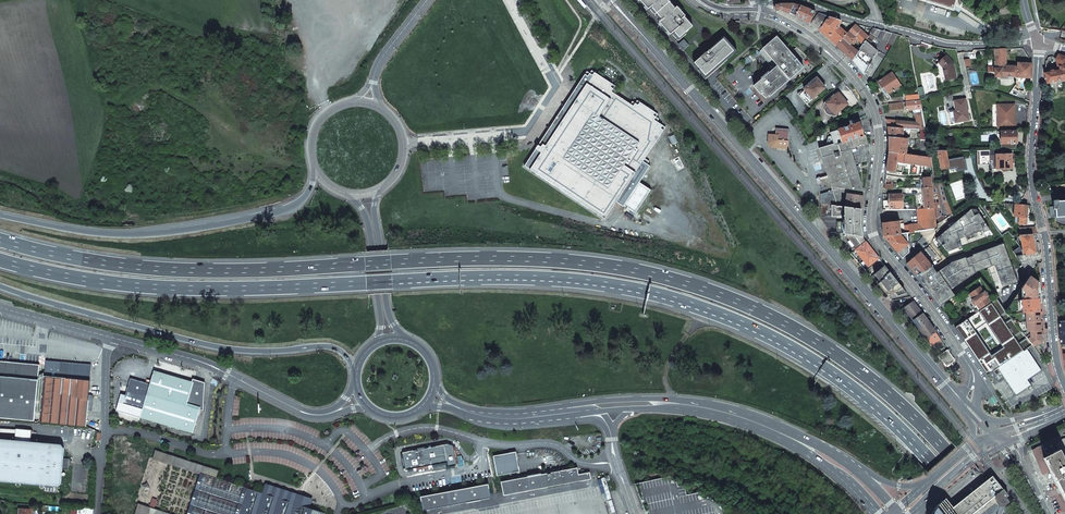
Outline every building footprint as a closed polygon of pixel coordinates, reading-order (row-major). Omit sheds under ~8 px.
[(734,51),(723,39),(712,48),(685,17),(686,16),(678,7),(675,9),(668,0),(640,0),(679,44),(681,42),(686,48),(684,50),(706,76),(734,51)] [(927,3),(952,10),(955,0),(928,0),(927,3)] [(790,14),(795,17),(800,6),(791,4),(784,4),(776,5),(775,9),(790,14)] [(795,17),(810,24),(816,12),(800,6),(795,17)] [(811,25),(818,30),(830,18),(819,14),(811,25)] [(818,30),(836,46),(847,34),(839,27),(841,21),(830,18),(818,30)] [(861,30),(855,25),(849,31),(855,37),(861,30)] [(898,35),(874,29),(871,33),(876,37),(879,39),(892,46),(898,35)] [(868,37),(861,30),(855,37),(858,40),(863,45),(866,41),(868,37)] [(836,46),(840,49),(844,53),(851,60),(853,61),(858,52),(857,51),(852,47),(858,40),(855,37),(849,31),(847,34),(836,46)] [(858,52),(853,61),(864,75),(878,52),(872,47),(874,45),(871,43),(874,38),(870,35),(868,37),(866,41),(863,45),(858,52)] [(770,96),(770,97),(801,71),(799,70),(803,67),(810,75),(819,68),(814,63),(809,58),(803,53),(797,48),(791,53),(777,37),(761,51),(773,66),(773,70),(758,83),(759,84),(755,88),(761,95),(762,94),(765,97),(765,98),(766,98),(767,98),(768,98),(770,96)] [(1023,48),(1010,49),(1011,56),(1011,57),(1014,57),(1014,55),(1018,55),(1019,57),(1023,57),(1024,58),(1029,58),(1023,48)] [(1006,49),(994,49),(995,67),(988,67),(988,73),(989,73),(989,77),(1017,78),(1017,81),(1022,82),(1023,78),(1028,78),(1032,79),(1032,64),(1025,64),(1025,62),(1018,62),(1018,68),(1016,68),(1016,67),(1015,66),(1006,66),(1006,49)] [(1064,66),(1064,57),(1058,55),(1055,55),(1056,59),(1056,60),(1057,67),(1064,66)] [(956,78),(953,63),(946,56),(939,63),(943,68),(946,81),(956,78)] [(1045,76),(1046,83),(1047,84),(1064,80),(1064,66),(1057,67),(1057,68),(1059,67),(1060,71),(1045,74),(1045,76)] [(892,72),(878,82),(887,96),(902,86),(892,72)] [(624,206),(635,214),(651,190),(639,182),(650,167),(647,164),(643,162),(645,159),(665,128),(657,122),(654,120),(656,117),(653,115),(655,112),(640,102),(638,105),(635,103),(633,106),(630,105),(614,94),(612,92),(613,89),(610,87),(612,84),(595,73),(593,75),(590,74),(588,76),(585,75),(575,90),(578,91),(576,94),(579,96),(587,84),(610,99),(599,117),(639,143),(624,165),(635,173),(616,202),(623,207),(624,206)] [(806,90),(800,95),(807,104),(826,88),(817,78),(804,89),(806,90)] [(525,166),(605,219),(616,202),(635,173),(624,165),(639,143),(599,117),(610,99),(587,84),(579,96),(546,146),(543,144),(541,147),(538,145),(525,166)] [(575,90),(538,145),(541,147),(543,144),(546,146),(579,96),(576,94),(578,91),(575,90)] [(836,115),(838,113),(849,104),(839,93),(836,96),(827,103),(829,107),(829,108),(829,109),(829,110),(829,111),(830,111),(830,112),(831,112),(832,112),(833,112),(834,111),(836,115)] [(840,114),(838,113),(836,115),(834,111),(833,112),(832,112),(831,112),(830,112),(830,111),(829,111),(829,110),(829,109),(829,108),(829,107),(827,103),(836,96),(835,95),(825,102),(825,103),(825,104),(825,106),(825,108),(825,109),(825,111),(826,112),(826,113),(827,114),(828,115),(829,115),(831,116),(834,117),(835,117),(837,116),(840,114)] [(954,112),(955,122),(969,120),(966,99),(955,101),(956,111),(954,112)] [(926,131),(926,130),(920,101),(906,102),(907,111),(915,110),(917,123),(886,120),(888,127),(911,130),(921,130),(926,131)] [(903,103),(889,104),(890,111),(904,110),(903,103)] [(997,105),(998,129),(1015,128),(1015,104),(997,105)] [(851,149),(854,149),(854,148),(869,143),(867,135),(864,136),(860,123),(856,125),(855,123),(853,123),(852,121),(850,121),(851,126),(831,132),(832,137),(829,138),(827,147),(820,149),(823,158),(851,149)] [(888,127),(889,137),(902,139),(903,131),(905,131),(905,134),(911,134),(911,130),(888,127)] [(777,128),(776,135),(770,134),(769,143),(772,147),(788,148),(790,129),(777,128)] [(1001,132),(1002,144),(1017,144),(1017,131),(1001,132)] [(889,152),(906,155),(907,149),(908,149),(908,148),(907,148),(908,139),(902,139),(889,137),(889,152)] [(931,158),(928,141),(921,140),(916,140),(916,148),(920,149),(921,156),(931,158)] [(851,149),(823,158),(832,187),(864,191),(859,173),(857,167),(851,149)] [(946,150),(938,150),(941,167),(949,166),(946,150)] [(997,156),(997,169),(1012,169),(1012,155),(1009,155),(1009,150),(991,150),(991,156),(997,156)] [(934,178),(931,158),(921,156),(906,155),(889,152),(887,173),(889,173),(889,171),(902,173),(903,164),(904,164),(904,165),(905,165),(906,164),(928,167),(929,178),(932,178),(934,178)] [(933,188),(933,184),(932,178),(929,178),(923,179),(924,188),(933,188)] [(943,185),(933,184),(937,223),(953,213),(943,185)] [(925,209),(935,209),(933,188),(924,188),(925,209)] [(838,206),(833,191),(821,194),(821,203),(838,206)] [(846,207),(862,210),(864,196),(848,194),(846,207)] [(884,201),(883,210),(890,209),(903,208),(903,194),(890,194),(890,201),(884,201)] [(1050,214),(1050,218),(1064,217),(1064,201),(1059,201),(1059,200),(1053,200),(1053,206),(1053,210),(1055,209),(1056,213),(1050,214)] [(846,234),(864,237),(861,224),(862,210),(846,207),(838,206),(821,203),(820,217),(832,232),(846,234)] [(1026,224),(1028,205),(1015,204),(1014,216),(1019,217),(1019,224),(1026,224)] [(975,205),(937,237),(947,251),(958,247),(956,239),(989,228),(975,205)] [(905,225),(906,233),(908,233),(910,232),(914,232),(935,229),(937,228),(936,224),(937,223),(937,220),(936,208),(935,209),(925,209),(917,209),(919,224),(905,225)] [(900,234),(901,234),(899,222),(901,222),(901,220),(899,220),(899,221),(891,222),(891,217),(883,218),(882,223),(884,236),(900,234)] [(1038,234),(1036,226),(1024,227),(1024,235),(1033,234),(1038,234)] [(906,233),(901,234),(900,234),(909,245),(908,233),(906,233)] [(870,265),(879,258),(866,242),(864,237),(846,234),(851,240),(855,245),(858,248),(856,250),(860,255),(862,254),(870,265)] [(909,245),(900,234),(884,236),(902,258),(909,252),(909,245)] [(1036,253),(1033,234),(1024,235),(1021,235),(1025,256),(1026,256),(1026,255),(1036,253)] [(940,306),(954,296),(951,290),(966,279),(979,270),(995,265),(1003,287),(1019,282),(1003,243),(974,254),(952,262),(936,272),(932,267),(923,272),(917,276),(940,306)] [(923,255),(921,252),(907,263),(917,276),(923,272),(932,267),(935,265),(933,263),(931,265),(927,259),(928,259),(927,257),(926,258),(924,256),(925,255),(924,254),(923,255)] [(869,266),(870,265),(862,254),(860,255),(869,266)] [(906,293),(885,265),(871,277),(891,299),(892,300),(909,296),(906,293)] [(1040,288),(1039,284),(1030,277),(1028,280),(1026,284),(1015,305),(1006,312),(1007,312),(1032,345),(1033,345),(1036,342),(1037,344),(1038,343),(1042,342),(1041,335),(1043,335),(1043,331),(1041,331),(1041,325),(1043,325),(1042,321),(1040,321),(1040,316),(1042,316),(1041,312),(1040,312),(1038,290),(1036,289),(1038,288),(1040,288)] [(980,309),(990,303),(987,297),(988,296),(985,292),(983,293),(980,287),(970,294),(973,299),(972,300),(972,302),(974,305),(975,305),(976,304),(980,309)] [(980,309),(967,318),(976,333),(1007,312),(1006,312),(996,299),(990,303),(980,309)] [(929,321),(913,301),(904,307),(900,311),(910,323),(913,320),(919,329),(929,321)] [(1032,345),(1007,312),(976,333),(967,318),(955,326),(987,375),(993,371),(1027,349),(1032,345)] [(925,337),(931,345),(937,341),(937,340),(940,338),(929,321),(919,329),(917,331),(923,338),(925,337)] [(1042,371),(1027,349),(993,371),(996,375),(1000,373),(1016,395),(1031,385),(1028,380),(1042,371)] [(955,361),(948,350),(938,356),(947,366),(955,361)] [(45,361),(40,422),(84,426),(86,411),(91,412),(93,397),(88,396),(91,366),(45,361)] [(34,422),(40,365),(0,362),(0,418),(34,422)] [(143,384),(144,381),(129,377),(124,394),(120,392),(115,409),(192,431),(198,407),(202,408),(202,380),(197,379),(196,381),(191,380),(152,369),(148,383),(148,385),(143,384)] [(40,485),(40,487),(43,487),(43,486),(56,487),(59,484),(61,468),(67,468),(67,459),(62,459),(63,447),(62,444),(29,441),(30,430),(15,428),(14,440),(0,438),(0,482),(16,483),(16,485),(19,485),(19,484),(40,485)] [(1061,439),(1055,443),(1059,452),(1048,458),(1045,459),(1041,461),(1045,470),(1050,467),(1052,471),(1053,473),(1061,490),(1064,498),(1064,438),(1061,439)] [(1055,443),(1053,439),(1042,445),(1048,458),(1059,452),(1055,443)] [(448,444),(401,452),(405,469),(406,469),(423,466),(447,462),(447,466),(456,465),(452,446),(448,444)] [(1032,450),(1044,475),(1052,471),(1050,467),(1045,470),(1041,461),(1045,459),(1048,458),(1042,445),(1032,450)] [(217,476),(219,468),(156,449),(153,459),(201,475),(188,513),(205,513),(217,476)] [(516,451),(493,455),(497,475),(520,470),(516,451)] [(577,467),(501,481),(503,492),(591,476),(590,471),(578,473),(577,467)] [(325,513),(310,507),(302,505),(304,499),(296,497),(297,495),(265,484),(263,492),(217,476),(205,513),(325,513)] [(601,477),(608,499),(612,498),(605,476),(601,477)] [(1004,506),(1006,504),(1007,503),(1007,500),(1006,498),(990,478),(987,480),(956,505),(950,509),(944,501),(942,502),(939,504),(937,507),(935,510),(933,513),(1001,513),(1004,506)] [(488,483),(421,498),(423,510),(490,495),(488,483)] [(312,500),(297,495),(296,497),(304,499),(302,505),(310,507),(312,500)] [(608,499),(612,513),(616,511),(612,498),(608,499)] [(137,513),(165,513),(140,506),(137,513)]
